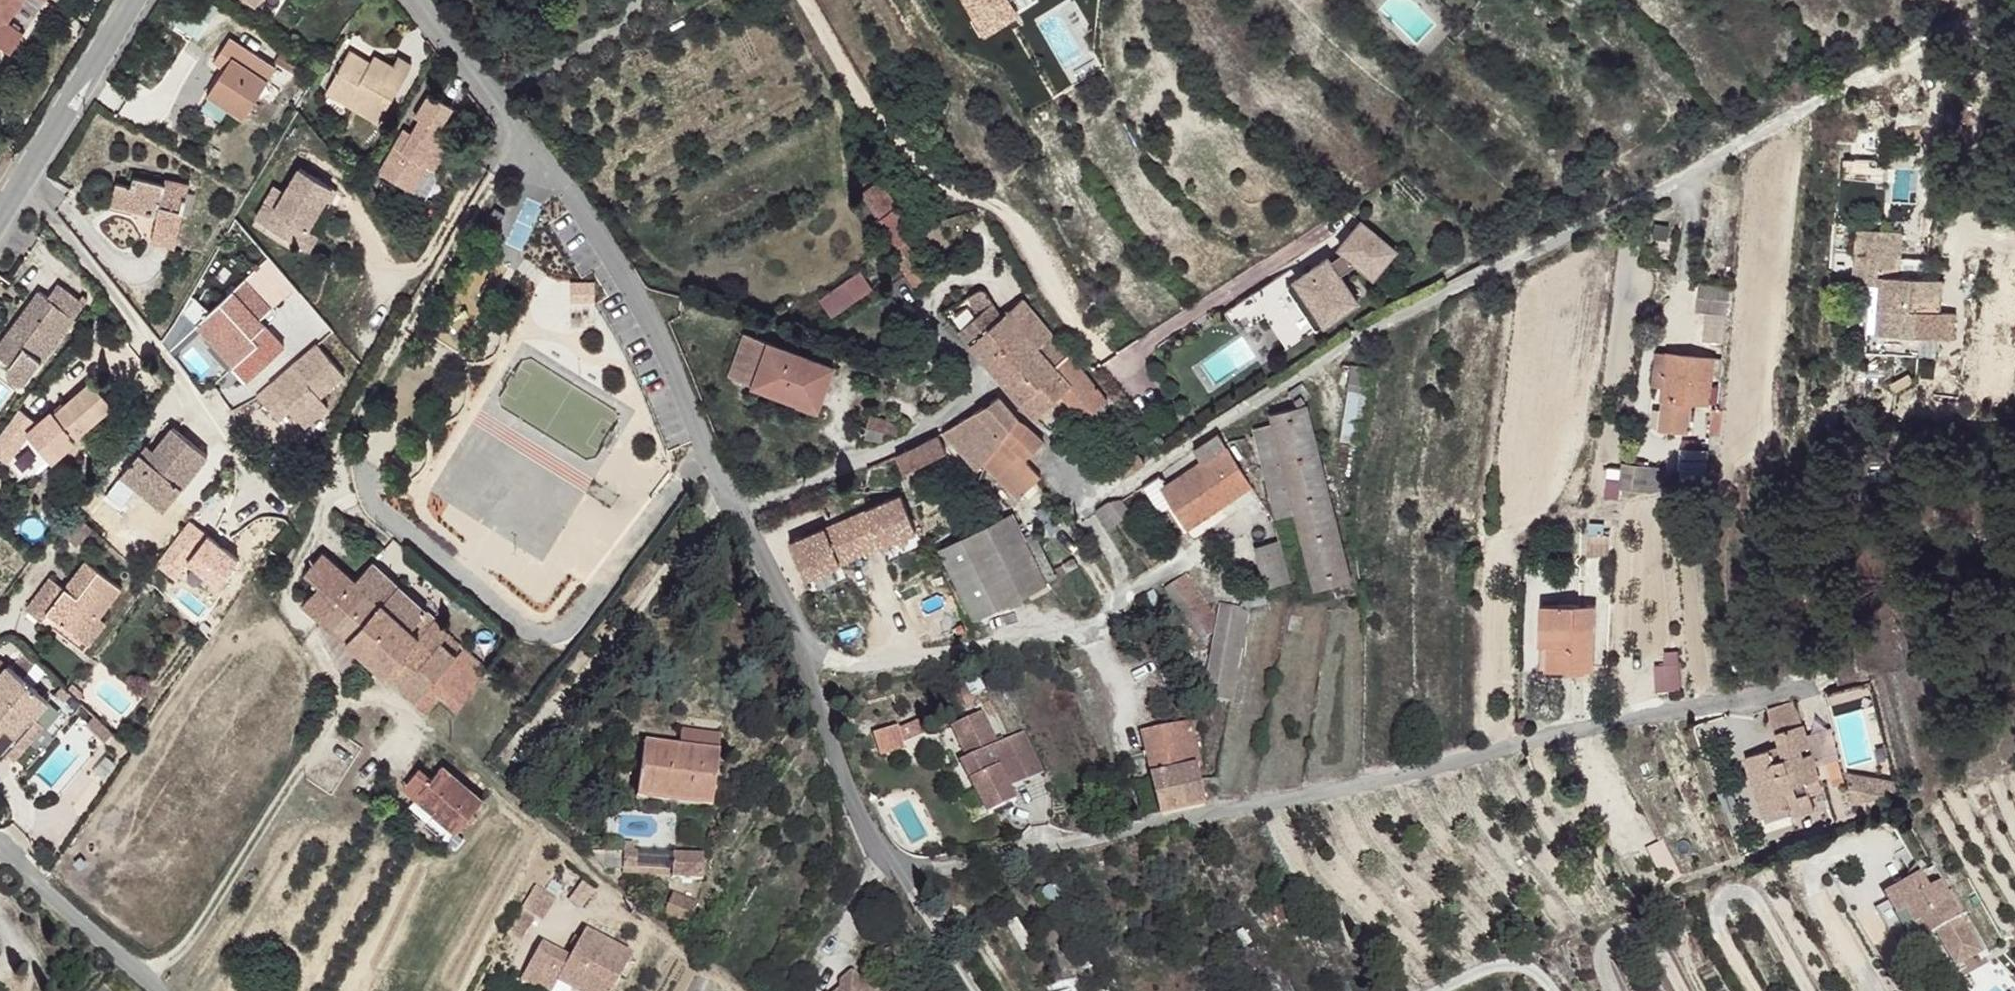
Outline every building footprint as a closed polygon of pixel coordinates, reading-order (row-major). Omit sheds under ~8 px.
[(14,48),(25,30),(9,20),(22,0),(0,0),(0,40),(14,48)] [(255,17),(266,0),(229,0),(255,17)] [(353,48),(330,89),(383,119),(416,62),(403,54),(398,64),(390,79),(371,69),(376,60),(353,48)] [(239,52),(207,101),(243,126),(269,87),(254,80),(263,68),(239,52)] [(376,60),(371,69),(390,79),(398,64),(380,55),(376,60)] [(263,68),(254,80),(269,87),(276,75),(263,68)] [(449,105),(435,127),(442,130),(458,140),(471,118),(449,105)] [(416,157),(400,182),(432,202),(446,180),(454,185),(476,151),(458,140),(442,130),(434,145),(424,161),(416,157)] [(426,141),(416,157),(424,161),(434,145),(426,141)] [(266,204),(257,219),(299,245),(307,232),(324,205),(329,208),(339,191),(302,169),(277,210),(266,204)] [(116,189),(110,213),(128,216),(130,206),(157,214),(155,223),(150,248),(175,254),(183,218),(190,220),(195,200),(187,199),(189,189),(164,184),(163,188),(133,181),(130,192),(116,189)] [(881,184),(865,194),(917,273),(932,263),(881,184)] [(546,214),(540,222),(550,229),(555,220),(546,214)] [(1402,260),(1367,230),(1345,256),(1351,260),(1335,267),(1333,263),(1299,284),(1326,329),(1360,308),(1343,279),(1362,271),(1379,286),(1402,260)] [(307,232),(299,245),(310,251),(318,239),(307,232)] [(1886,297),(1883,337),(1919,339),(1925,285),(1929,245),(1882,240),(1878,290),(1887,291),(1886,297)] [(859,269),(820,297),(831,313),(871,285),(859,269)] [(1294,303),(1279,282),(1229,315),(1236,327),(1249,319),(1256,328),(1294,303)] [(1299,284),(1290,288),(1317,334),(1326,329),(1299,284)] [(0,347),(0,355),(13,365),(11,368),(11,374),(14,378),(19,382),(25,383),(31,381),(87,306),(60,285),(49,298),(42,293),(0,347)] [(241,286),(194,327),(209,344),(216,338),(236,365),(256,348),(249,340),(256,334),(261,331),(257,326),(268,316),(241,286)] [(598,290),(574,291),(575,310),(598,308),(598,290)] [(964,304),(944,316),(986,364),(1032,331),(1016,311),(1010,315),(986,291),(964,304)] [(1876,297),(1873,336),(1883,337),(1886,297),(1876,297)] [(1032,331),(986,364),(1003,380),(1059,335),(1030,298),(1016,311),(1032,331)] [(786,305),(777,311),(781,317),(789,312),(786,305)] [(931,326),(924,333),(929,340),(939,333),(931,326)] [(1059,335),(1003,380),(1024,404),(1069,359),(1059,335)] [(771,343),(747,336),(732,380),(755,388),(822,409),(830,386),(823,383),(830,362),(771,343)] [(216,338),(209,344),(230,370),(236,365),(216,338)] [(310,348),(248,398),(267,421),(279,412),(288,422),(311,403),(337,383),(310,348)] [(1658,391),(1667,393),(1672,359),(1662,358),(1658,391)] [(1069,359),(1024,404),(1036,419),(1060,398),(1086,423),(1109,401),(1069,359)] [(1667,393),(1662,436),(1690,439),(1695,410),(1710,410),(1715,382),(1723,382),(1725,367),(1672,359),(1667,393)] [(830,362),(823,383),(830,386),(837,363),(830,362)] [(1378,377),(1355,371),(1349,397),(1354,398),(1340,446),(1360,451),(1378,377)] [(59,406),(35,427),(53,449),(76,430),(80,434),(120,402),(100,377),(63,410),(59,406)] [(999,398),(947,430),(976,475),(983,470),(996,462),(1015,449),(1020,424),(999,398)] [(311,403),(288,422),(296,432),(319,413),(311,403)] [(1306,409),(1270,417),(1274,427),(1299,532),(1313,580),(1349,571),(1306,409)] [(874,413),(869,427),(899,438),(904,422),(874,413)] [(1027,429),(1020,424),(1015,449),(1021,459),(1041,446),(1040,439),(1038,431),(1027,429)] [(141,453),(118,484),(131,493),(136,485),(163,505),(179,484),(186,490),(213,456),(174,427),(157,451),(150,460),(142,456),(141,453)] [(1274,427),(1257,432),(1284,536),(1299,532),(1274,427)] [(76,430),(53,449),(59,458),(84,439),(80,434),(76,430)] [(940,436),(900,458),(908,472),(948,451),(940,436)] [(1160,477),(1143,487),(1158,512),(1171,504),(1186,527),(1251,492),(1219,439),(1195,452),(1203,467),(1166,488),(1160,477)] [(150,445),(142,456),(150,460),(157,451),(150,445)] [(1015,449),(996,462),(1013,491),(1029,480),(1033,478),(1021,459),(1015,449)] [(1134,450),(1112,465),(1123,480),(1126,479),(1145,466),(1134,450)] [(1626,459),(1622,486),(1646,489),(1650,464),(1626,459)] [(996,462),(983,470),(1000,499),(1013,491),(996,462)] [(179,484),(163,505),(171,511),(186,490),(179,484)] [(801,575),(917,534),(902,493),(787,534),(801,575)] [(1106,505),(1101,509),(1114,527),(1116,526),(1182,613),(1209,607),(1129,500),(1106,505)] [(1101,509),(1095,513),(1109,532),(1114,527),(1101,509)] [(1018,519),(996,528),(1034,594),(1049,587),(1028,542),(1018,519)] [(996,528),(970,540),(1002,608),(1034,594),(996,528)] [(1039,537),(1028,542),(1049,587),(1060,582),(1039,537)] [(970,540),(944,550),(974,620),(1002,608),(970,540)] [(321,583),(305,603),(365,657),(396,618),(419,638),(435,622),(434,620),(436,618),(376,561),(358,580),(324,551),(306,570),(321,583)] [(1281,551),(1262,557),(1275,591),(1293,586),(1281,551)] [(53,575),(27,608),(43,621),(52,611),(80,633),(98,609),(103,613),(124,586),(90,560),(69,586),(53,575)] [(1349,571),(1313,580),(1315,591),(1351,581),(1349,571)] [(1293,586),(1275,591),(1277,595),(1294,590),(1293,586)] [(1213,634),(1186,676),(1198,683),(1193,689),(1207,699),(1262,618),(1236,601),(1221,622),(1225,626),(1213,634)] [(1209,607),(1182,613),(1203,641),(1213,634),(1225,626),(1221,622),(1209,607)] [(103,613),(98,609),(80,633),(93,643),(110,620),(103,613)] [(396,618),(365,657),(419,703),(415,706),(427,716),(440,698),(458,712),(490,667),(435,622),(419,638),(396,618)] [(1533,650),(1532,673),(1574,678),(1578,637),(1525,630),(1523,648),(1533,650)] [(6,723),(14,730),(32,709),(37,713),(51,695),(10,661),(0,672),(0,730),(6,723)] [(1750,746),(1728,757),(1739,781),(1745,778),(1754,797),(1772,790),(1778,803),(1781,808),(1801,800),(1796,786),(1806,781),(1791,747),(1785,749),(1782,742),(1790,738),(1771,697),(1744,709),(1753,729),(1757,729),(1762,740),(1765,747),(1753,752),(1750,746)] [(0,730),(0,743),(8,750),(38,714),(37,713),(32,709),(14,730),(6,723),(0,730)] [(982,715),(952,728),(971,764),(987,756),(999,750),(997,746),(982,715)] [(305,724),(299,731),(310,743),(317,735),(305,724)] [(1193,724),(1145,737),(1164,816),(1209,804),(1197,766),(1204,766),(1193,724)] [(1026,731),(997,746),(999,750),(987,756),(995,774),(973,785),(986,813),(1017,796),(1013,785),(1045,772),(1026,731)] [(1762,740),(1750,746),(1753,752),(1765,747),(1762,740)] [(647,742),(639,793),(713,805),(722,753),(647,742)] [(971,764),(964,767),(973,785),(995,774),(987,756),(971,764)] [(444,766),(432,781),(440,788),(453,774),(444,766)] [(1881,777),(1847,771),(1854,797),(1885,789),(1881,777)] [(421,772),(407,788),(459,833),(487,801),(453,774),(440,788),(432,781),(421,772)] [(1896,779),(1881,777),(1885,789),(1898,786),(1896,779)] [(1745,778),(1739,781),(1754,813),(1778,803),(1772,790),(1754,797),(1745,778)] [(628,849),(608,848),(608,867),(625,869),(628,849)] [(625,869),(625,873),(669,877),(673,852),(628,849),(625,869)] [(673,852),(669,877),(703,879),(703,883),(716,885),(719,872),(703,869),(704,854),(673,852)] [(1915,875),(1882,896),(1895,916),(1902,912),(1920,939),(1955,918),(1935,885),(1925,889),(1915,875)] [(534,882),(521,906),(535,914),(543,919),(556,894),(534,882)] [(670,895),(669,915),(695,917),(695,896),(670,895)] [(535,914),(521,906),(508,933),(522,940),(535,914)] [(1902,912),(1895,916),(1912,944),(1920,939),(1902,912)] [(525,977),(537,983),(548,963),(564,972),(561,977),(585,990),(613,990),(635,950),(587,925),(571,954),(544,940),(525,977)] [(537,983),(551,990),(554,990),(561,977),(564,972),(548,963),(537,983)] [(854,972),(848,975),(845,979),(844,981),(843,985),(845,988),(841,990),(871,990),(854,972)]
